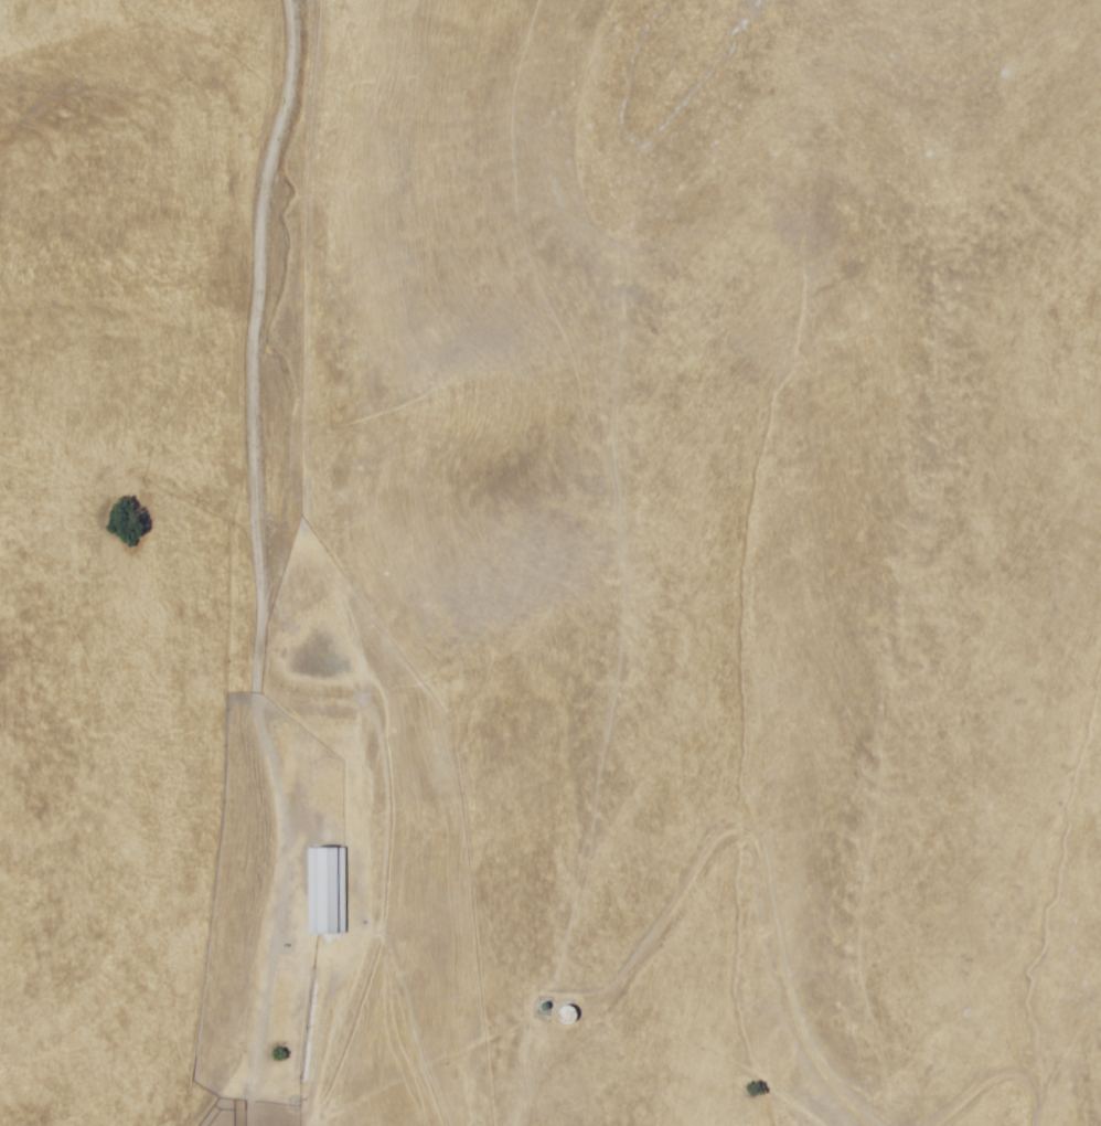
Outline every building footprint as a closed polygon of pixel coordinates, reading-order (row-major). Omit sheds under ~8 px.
[(344,935),(344,849),(304,849),(304,935),(344,935)] [(569,1010),(556,1006),(550,1022),(563,1027),(569,1010)]
